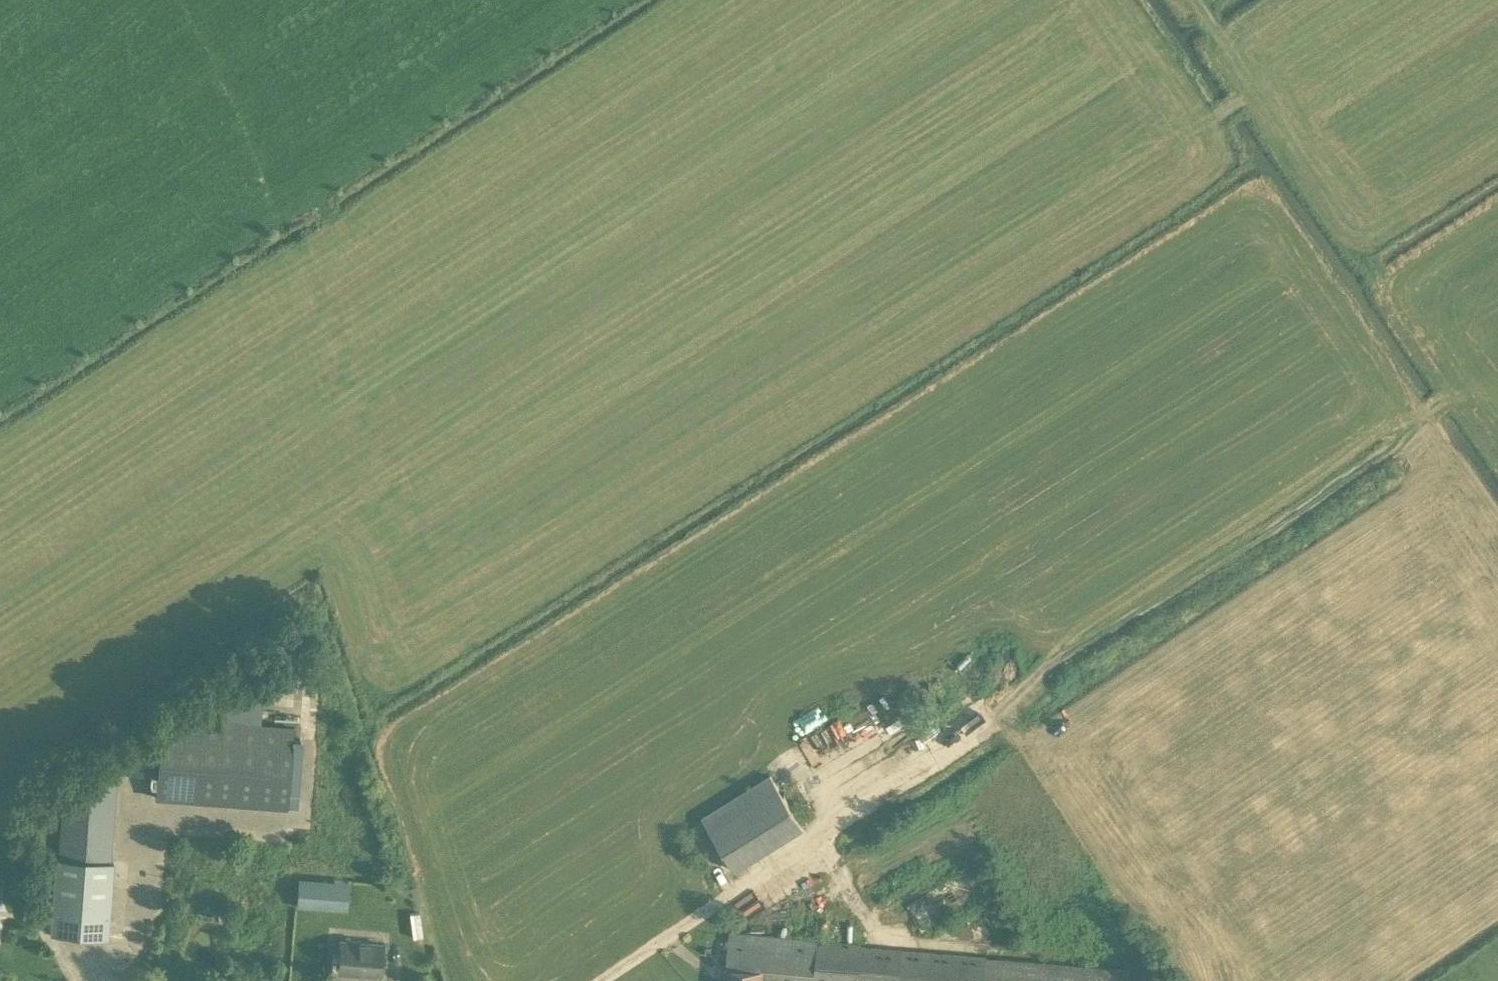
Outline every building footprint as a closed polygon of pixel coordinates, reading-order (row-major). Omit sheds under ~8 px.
[(155,798),(288,807),(294,725),(161,715),(155,798)] [(64,765),(52,933),(108,937),(119,769),(64,765)] [(770,774),(712,810),(702,816),(736,870),(804,828),(770,774)] [(926,886),(937,910),(984,890),(974,866),(926,886)] [(296,907),(324,908),(326,879),(298,877),(296,907)] [(736,898),(743,919),(769,910),(762,889),(736,898)] [(727,969),(726,980),(1129,980),(1130,969),(861,946),(861,943),(731,931),(727,969)] [(341,939),(339,971),(381,974),(383,942),(341,939)]
